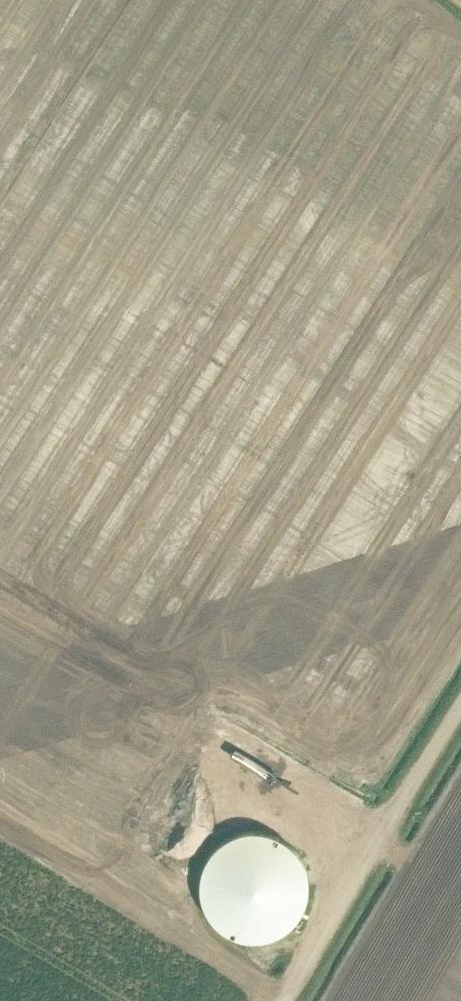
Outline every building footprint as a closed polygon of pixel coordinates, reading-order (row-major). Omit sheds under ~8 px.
[(212,910),(223,923),(239,931),(256,934),(273,930),(287,921),(298,908),(304,892),(304,876),(300,861),(290,848),(278,838),(262,833),(246,833),(231,838),(218,848),(209,861),(204,877),(205,894),(212,910)]
